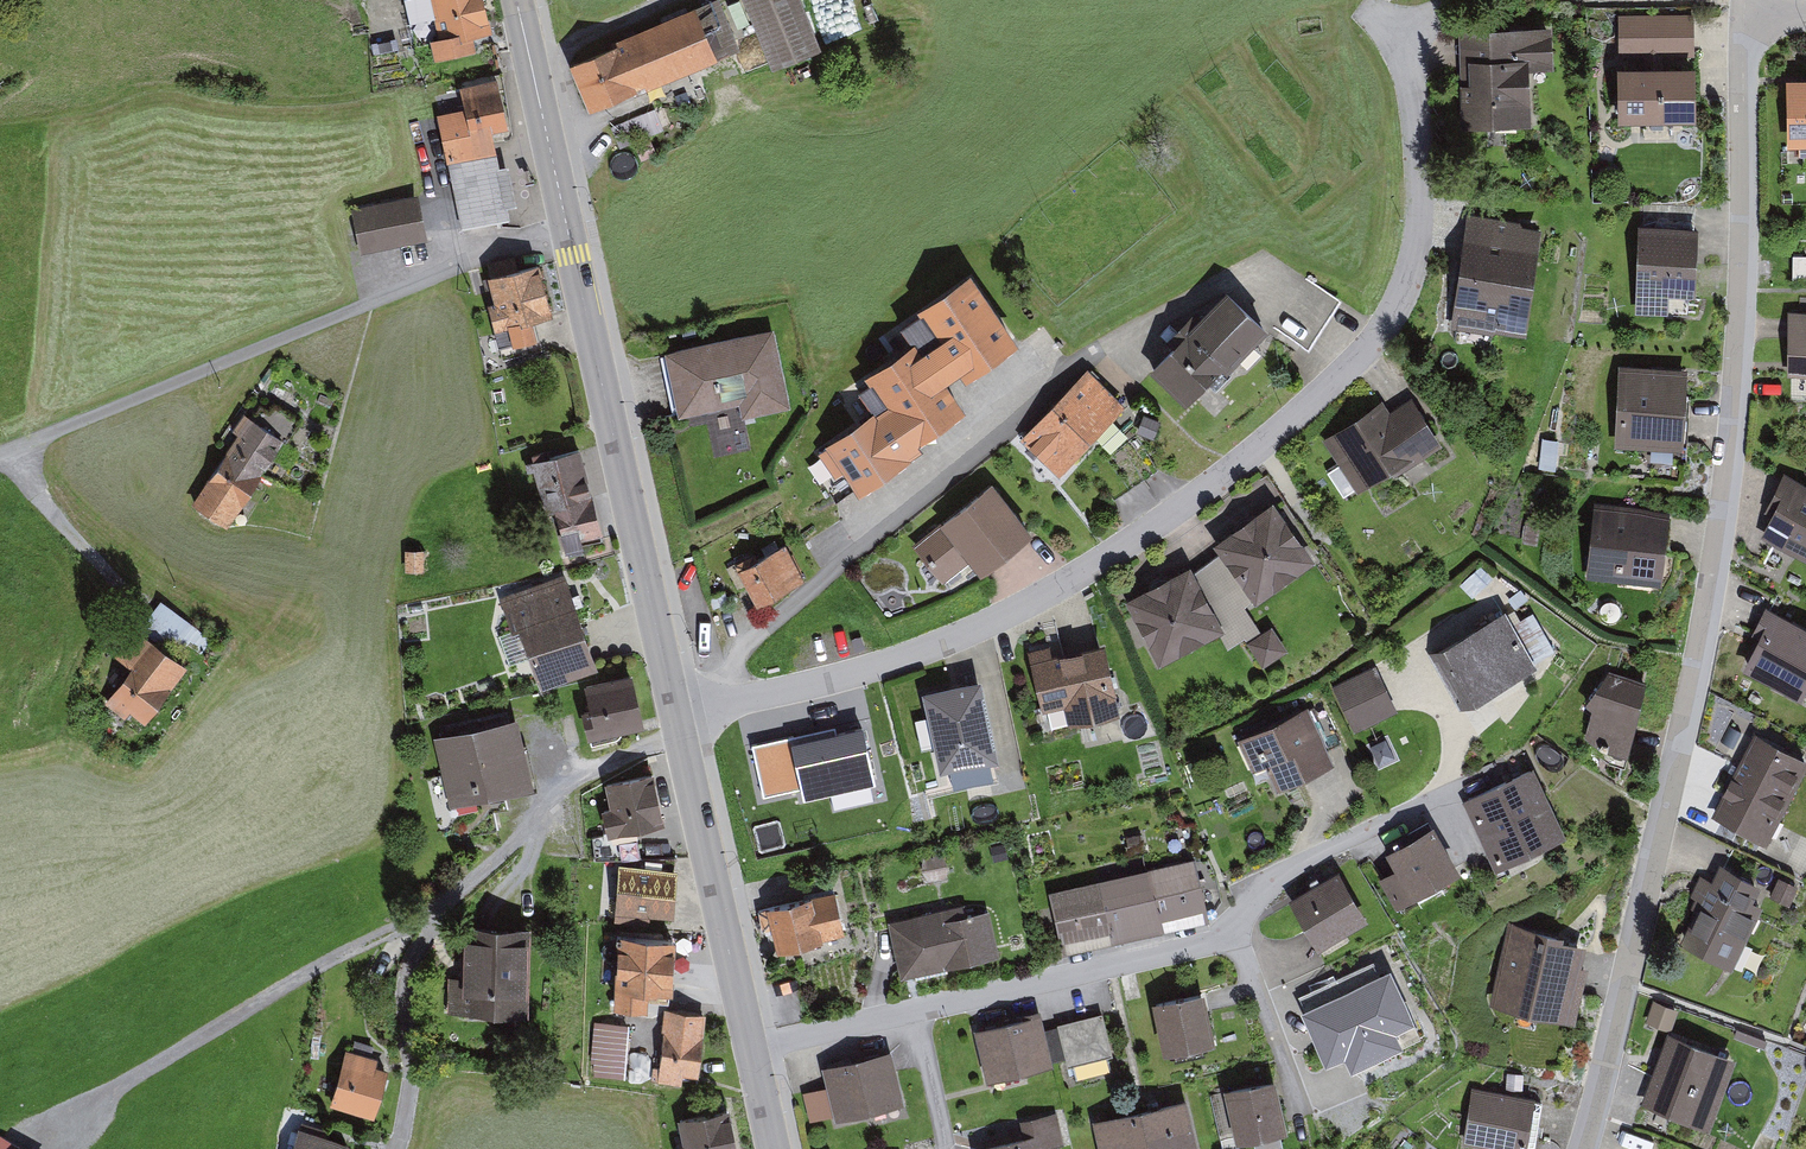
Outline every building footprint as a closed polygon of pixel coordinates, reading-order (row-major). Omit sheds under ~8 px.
[(452,61),(491,52),(487,37),(506,32),(499,0),(438,0),(452,61)] [(777,73),(829,52),(808,0),(748,0),(777,73)] [(706,9),(576,60),(596,111),(726,60),(706,9)] [(1693,14),(1619,15),(1620,48),(1694,47),(1694,30),(1693,14)] [(1561,22),(1464,28),(1470,131),(1536,127),(1532,61),(1564,59),(1561,22)] [(1695,64),(1617,64),(1618,118),(1695,117),(1695,64)] [(473,106),(437,114),(462,234),(518,222),(499,133),(517,129),(506,75),(468,83),(473,106)] [(1786,76),(1787,144),(1800,144),(1801,153),(1805,153),(1805,76),(1786,76)] [(423,194),(351,207),(359,254),(431,241),(423,194)] [(1555,224),(1475,215),(1463,326),(1543,335),(1555,224)] [(1696,224),(1638,221),(1634,313),(1666,314),(1667,291),(1693,292),(1696,224)] [(552,264),(498,277),(505,307),(496,309),(502,333),(516,330),(521,349),(547,343),(542,324),(565,318),(552,264)] [(1031,341),(981,274),(907,328),(921,347),(861,391),(881,419),(835,453),(867,496),(982,412),(966,389),(1031,341)] [(1278,333),(1236,290),(1153,368),(1194,411),(1278,333)] [(1788,310),(1787,328),(1787,375),(1805,375),(1805,311),(1788,310)] [(780,327),(666,353),(681,420),(749,404),(753,423),(799,413),(780,327)] [(1686,369),(1618,365),(1613,444),(1682,448),(1683,419),(1686,369)] [(1133,405),(1094,371),(1030,446),(1070,479),(1133,405)] [(1420,380),(1331,433),(1370,497),(1458,444),(1420,380)] [(293,444),(250,415),(225,453),(233,459),(202,505),(237,528),(293,444)] [(589,452),(534,466),(558,558),(613,544),(589,452)] [(1784,473),(1776,490),(1782,493),(1761,535),(1805,558),(1805,484),(1784,473)] [(1000,480),(917,545),(948,584),(979,560),(994,578),(1046,537),(1000,480)] [(1285,493),(1217,547),(1265,607),(1333,554),(1285,493)] [(1668,514),(1594,506),(1586,577),(1661,585),(1667,532),(1668,514)] [(791,543),(743,567),(764,609),(812,585),(791,543)] [(429,554),(409,552),(407,575),(427,577),(429,554)] [(1205,568),(1136,599),(1166,667),(1235,636),(1205,568)] [(571,574),(509,597),(544,690),(606,667),(582,602),(571,574)] [(194,624),(168,602),(120,658),(137,672),(110,704),(153,740),(186,701),(174,692),(195,667),(174,649),(194,624)] [(1777,610),(1748,672),(1805,699),(1805,623),(1777,610)] [(1522,611),(1433,657),(1465,718),(1554,671),(1522,611)] [(1271,629),(1251,642),(1265,662),(1285,649),(1271,629)] [(1062,650),(1034,657),(1050,717),(1074,710),(1080,730),(1137,714),(1118,644),(1065,659),(1062,650)] [(1384,665),(1336,686),(1360,740),(1408,719),(1384,665)] [(1592,711),(1586,740),(1628,751),(1645,681),(1608,671),(1582,704),(1592,711)] [(646,673),(591,689),(606,741),(661,726),(646,673)] [(978,682),(926,694),(942,765),(994,753),(978,682)] [(1305,706),(1235,740),(1251,771),(1265,764),(1276,786),(1331,760),(1305,706)] [(526,723),(439,741),(454,813),(541,795),(526,723)] [(790,743),(807,801),(873,781),(856,724),(790,743)] [(1754,732),(1712,816),(1767,843),(1805,764),(1805,758),(1754,732)] [(1547,766),(1475,803),(1513,876),(1585,839),(1547,766)] [(669,772),(613,783),(618,810),(610,811),(616,840),(680,827),(669,772)] [(1408,872),(1390,882),(1408,914),(1480,875),(1452,823),(1397,853),(1408,872)] [(1205,859),(1159,869),(1173,931),(1219,921),(1205,859)] [(605,862),(604,912),(619,913),(619,862),(605,862)] [(691,868),(625,863),(622,913),(687,918),(691,868)] [(1768,886),(1721,864),(1714,880),(1703,875),(1692,897),(1702,901),(1683,941),(1731,964),(1768,886)] [(1349,867),(1297,899),(1330,953),(1382,921),(1349,867)] [(1154,872),(1057,894),(1071,954),(1167,933),(1154,872)] [(1797,886),(1780,878),(1771,896),(1789,904),(1797,886)] [(844,891),(776,907),(787,953),(855,937),(844,891)] [(994,907),(897,929),(909,981),(1006,959),(994,907)] [(1564,934),(1510,922),(1492,1005),(1574,1023),(1585,974),(1587,964),(1581,963),(1585,944),(1563,939),(1564,934)] [(540,929),(469,924),(463,1013),(534,1017),(540,929)] [(688,938),(623,935),(620,1008),(660,1009),(661,987),(686,988),(688,938)] [(607,978),(621,979),(622,945),(608,945),(607,978)] [(1213,990),(1160,1001),(1172,1059),(1225,1048),(1213,990)] [(1393,992),(1329,1025),(1360,1082),(1423,1048),(1393,992)] [(1678,1010),(1654,1001),(1647,1021),(1671,1029),(1678,1010)] [(715,1012),(667,1007),(659,1072),(707,1078),(715,1012)] [(1048,1014),(982,1032),(997,1087),(1022,1080),(1063,1069),(1048,1014)] [(1114,1014),(1062,1025),(1073,1079),(1125,1068),(1114,1014)] [(1734,1057),(1669,1034),(1645,1104),(1709,1127),(1734,1057)] [(899,1048),(829,1062),(840,1119),(910,1106),(899,1048)] [(400,1064),(354,1049),(336,1104),(383,1119),(400,1064)] [(1524,1076),(1508,1073),(1504,1093),(1521,1095),(1524,1076)] [(1229,1092),(1243,1148),(1262,1148),(1300,1140),(1285,1078),(1229,1092)] [(1472,1087),(1463,1142),(1509,1148),(1526,1148),(1531,1117),(1535,1097),(1521,1095),(1504,1093),(1472,1087)] [(1098,1121),(1105,1148),(1208,1148),(1193,1096),(1098,1121)] [(985,1148),(1052,1148),(1076,1143),(1066,1103),(1028,1112),(1034,1137),(985,1148)] [(678,1119),(685,1148),(749,1148),(739,1105),(678,1119)] [(308,1127),(301,1148),(368,1148),(369,1148),(308,1127)] [(0,1133),(0,1148),(27,1148),(0,1133)]
